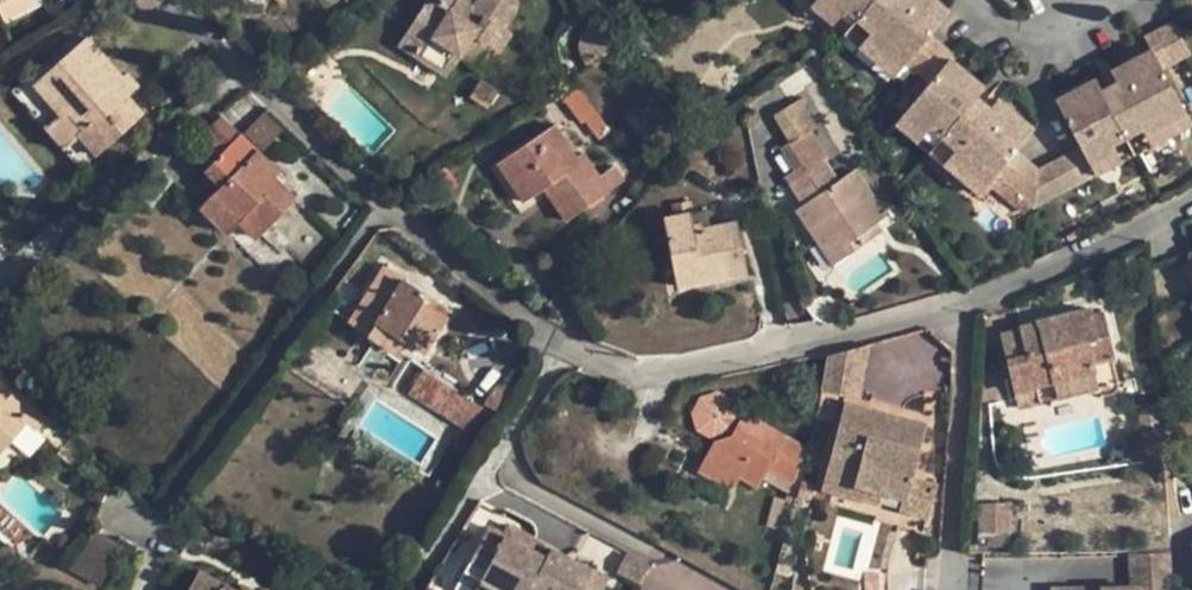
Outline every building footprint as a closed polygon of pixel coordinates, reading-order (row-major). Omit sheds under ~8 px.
[(261,0),(240,0),(248,10),(261,0)] [(397,47),(446,79),(461,57),(480,71),(494,50),(501,56),(512,37),(503,31),(516,13),(510,9),(497,0),(475,0),(469,7),(460,0),(427,0),(397,47)] [(510,9),(517,0),(497,0),(510,9)] [(818,0),(815,0),(809,8),(842,36),(854,22),(841,11),(837,17),(818,0)] [(837,17),(841,11),(854,22),(872,0),(818,0),(837,17)] [(897,67),(900,64),(925,33),(943,11),(931,0),(896,0),(890,7),(882,0),(872,0),(854,22),(867,33),(864,37),(897,67)] [(854,22),(842,36),(890,75),(897,67),(864,37),(867,33),(854,22)] [(583,59),(588,66),(612,49),(595,25),(586,30),(582,44),(583,59)] [(1145,51),(1157,73),(1184,61),(1167,26),(1139,39),(1145,51)] [(925,33),(900,64),(923,85),(945,60),(950,55),(925,33)] [(85,41),(33,89),(93,157),(141,115),(126,98),(115,87),(122,80),(85,41)] [(1102,108),(1118,139),(1133,131),(1137,137),(1179,116),(1157,73),(1145,51),(1103,71),(1109,82),(1118,100),(1102,108)] [(923,85),(899,116),(919,134),(925,128),(938,138),(958,113),(971,97),(978,87),(945,60),(923,85)] [(122,80),(115,87),(126,98),(136,89),(126,77),(122,80)] [(1072,148),(1080,164),(1107,152),(1104,146),(1118,139),(1102,108),(1094,90),(1088,79),(1047,99),(1072,148)] [(1094,90),(1102,108),(1118,100),(1109,82),(1094,90)] [(80,170),(93,157),(33,89),(28,83),(13,95),(80,170)] [(971,97),(958,113),(972,124),(985,108),(971,97)] [(949,149),(944,155),(980,185),(986,177),(1011,146),(1027,128),(992,99),(985,108),(972,124),(958,113),(938,138),(949,149)] [(834,244),(843,259),(882,234),(876,225),(888,218),(854,172),(838,183),(824,161),(828,159),(810,133),(814,131),(806,120),(809,118),(800,102),(774,118),(790,145),(781,150),(798,180),(788,186),(802,207),(795,212),(821,252),(834,244)] [(264,110),(243,131),(261,149),(283,129),(264,110)] [(919,134),(899,116),(890,126),(925,154),(938,138),(925,128),(919,134)] [(1118,139),(1126,155),(1185,127),(1179,116),(1137,137),(1133,131),(1118,139)] [(544,191),(565,222),(623,183),(614,169),(599,179),(582,155),(575,159),(555,128),(498,166),(523,205),(544,191)] [(221,190),(211,200),(236,225),(253,240),(295,200),(274,179),(279,174),(241,138),(205,172),(221,190)] [(938,138),(925,154),(972,194),(980,185),(944,155),(949,149),(938,138)] [(1107,152),(1080,164),(1086,175),(1126,155),(1118,139),(1104,146),(1107,152)] [(986,177),(1026,212),(1088,180),(1086,175),(1080,164),(1072,148),(1033,166),(1011,146),(986,177)] [(211,200),(202,209),(226,234),(236,225),(211,200)] [(663,219),(677,289),(745,276),(736,224),(710,229),(705,210),(693,213),(690,203),(671,207),(673,217),(663,219)] [(834,244),(821,252),(830,267),(843,259),(834,244)] [(382,268),(347,324),(398,357),(406,344),(423,355),(446,319),(433,310),(411,297),(416,290),(382,268)] [(411,297),(433,310),(437,304),(416,290),(411,297)] [(1002,336),(1020,409),(1116,386),(1105,336),(1095,339),(1090,316),(1088,311),(1037,322),(1037,325),(1020,327),(1020,333),(1002,336)] [(1100,315),(1090,316),(1095,339),(1105,336),(1100,315)] [(868,346),(829,357),(819,393),(855,398),(868,346)] [(494,389),(484,406),(502,416),(516,391),(507,387),(500,386),(497,386),(494,389)] [(28,425),(36,432),(48,419),(17,389),(5,403),(0,398),(0,456),(28,425)] [(454,393),(440,415),(479,439),(493,418),(454,393)] [(699,431),(681,463),(731,490),(738,477),(757,486),(761,478),(766,469),(792,482),(797,466),(803,450),(765,429),(732,412),(729,405),(725,401),(720,398),(715,396),(706,397),(697,404),(694,408),(692,418),(694,426),(699,431)] [(846,425),(850,406),(842,404),(837,423),(846,425)] [(921,425),(850,406),(846,425),(837,423),(823,477),(852,485),(877,491),(902,498),(905,489),(911,462),(902,460),(904,451),(913,453),(921,425)] [(1143,450),(1145,463),(1163,461),(1162,447),(1143,450)] [(911,462),(913,453),(904,451),(902,460),(911,462)] [(761,478),(787,492),(792,482),(766,469),(761,478)] [(874,503),(877,491),(852,485),(823,477),(820,488),(850,497),(874,503)] [(979,506),(979,532),(993,532),(994,506),(979,506)] [(1010,507),(994,506),(993,532),(1009,533),(1010,507)] [(525,547),(529,538),(509,525),(503,535),(525,547)] [(549,549),(529,538),(525,547),(503,535),(487,526),(454,582),(468,589),(526,589),(549,549)] [(549,549),(526,589),(590,589),(584,587),(592,572),(549,549)] [(1171,577),(1170,551),(1128,552),(1129,586),(1049,587),(1049,589),(1171,589),(1171,577)] [(639,588),(648,570),(627,559),(618,576),(639,588)] [(198,572),(188,589),(233,589),(198,572)] [(592,572),(584,587),(590,589),(603,589),(608,581),(592,572)]
